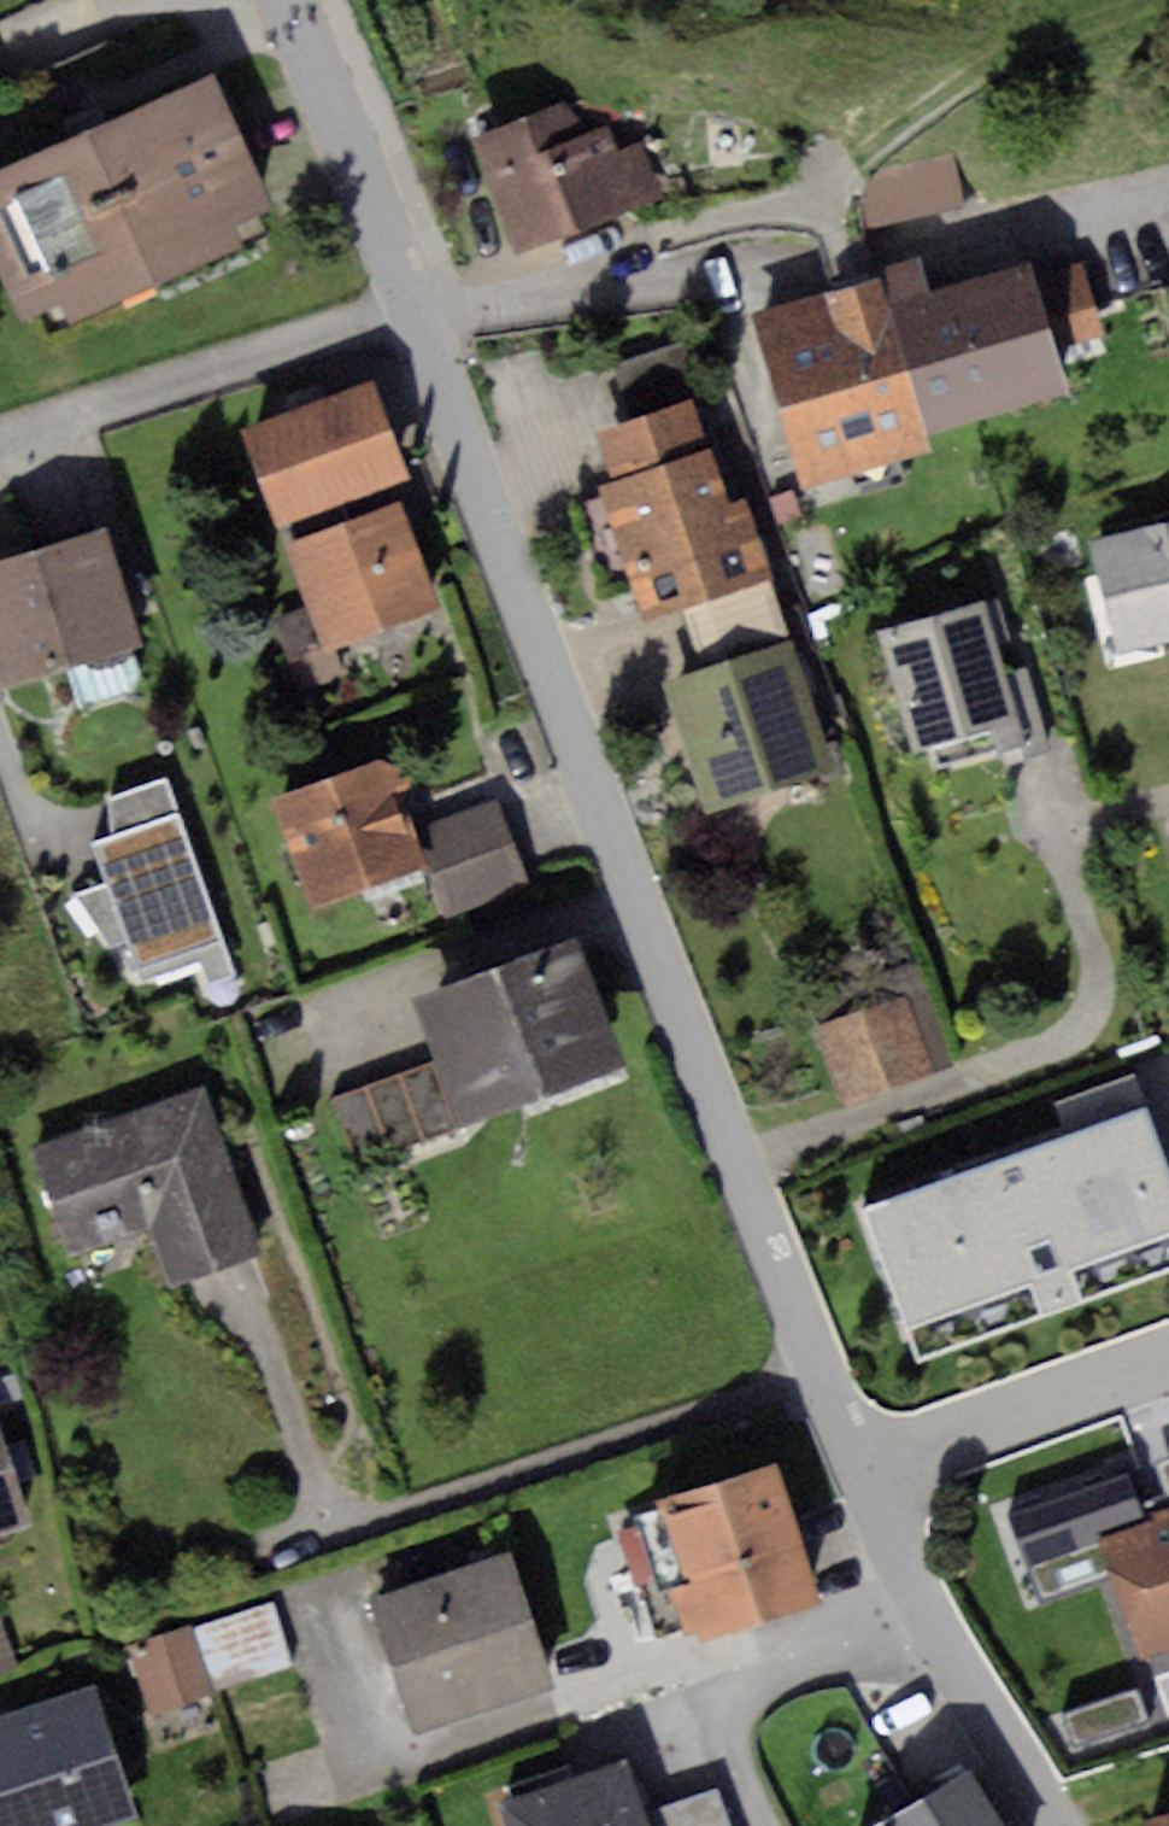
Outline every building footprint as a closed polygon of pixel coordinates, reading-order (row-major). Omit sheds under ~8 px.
[(0,187),(0,266),(28,330),(66,314),(75,333),(245,260),(235,236),(274,219),(220,93),(0,187)] [(555,121),(477,152),(523,263),(667,205),(646,154),(580,181),(555,121)] [(1111,333),(1085,252),(1044,265),(1070,346),(1111,333)] [(830,313),(765,331),(809,496),(938,461),(933,444),(1081,405),(1049,285),(898,326),(888,288),(827,304),(830,313)] [(381,396),(249,441),(279,529),(411,484),(381,396)] [(700,412),(609,439),(625,490),(606,496),(648,633),(780,593),(739,458),(716,465),(700,412)] [(402,516),(291,554),(315,622),(286,632),(308,694),(347,681),(339,657),(439,622),(402,516)] [(1091,548),(1121,653),(1168,640),(1168,527),(1091,548)] [(0,571),(0,686),(2,694),(143,655),(111,540),(0,571)] [(993,613),(887,640),(917,756),(1023,729),(993,613)] [(794,653),(673,692),(714,822),(835,783),(794,653)] [(390,762),(277,802),(314,905),(428,865),(444,911),(521,884),(492,804),(415,831),(390,762)] [(113,836),(92,843),(107,884),(77,893),(115,953),(129,949),(141,978),(201,958),(210,981),(234,972),(164,780),(109,798),(113,836)] [(442,1074),(345,1110),(366,1168),(625,1073),(578,945),(417,1005),(442,1074)] [(911,1003),(826,1031),(855,1116),(939,1088),(911,1003)] [(212,1100),(49,1159),(54,1172),(82,1251),(153,1226),(180,1301),(272,1267),(212,1100)] [(863,1211),(905,1328),(1168,1233),(1168,1184),(1142,1110),(863,1211)] [(33,1534),(0,1427),(0,1545),(33,1534)] [(781,1476),(662,1511),(702,1648),(821,1613),(781,1476)] [(1110,1556),(1144,1663),(1168,1655),(1168,1537),(1110,1556)] [(509,1566),(371,1614),(419,1747),(556,1699),(509,1566)] [(278,1616),(141,1656),(161,1723),(297,1683),(278,1616)] [(0,1633),(0,1693),(23,1686),(6,1631),(0,1633)] [(1154,1696),(1084,1713),(1095,1759),(1165,1743),(1154,1696)] [(0,1748),(0,1825),(145,1825),(110,1714),(0,1748)] [(892,1825),(1012,1825),(981,1774),(892,1825)] [(512,1810),(516,1825),(647,1825),(646,1823),(635,1777),(512,1810)] [(646,1823),(647,1825),(729,1825),(721,1800),(646,1823)]
